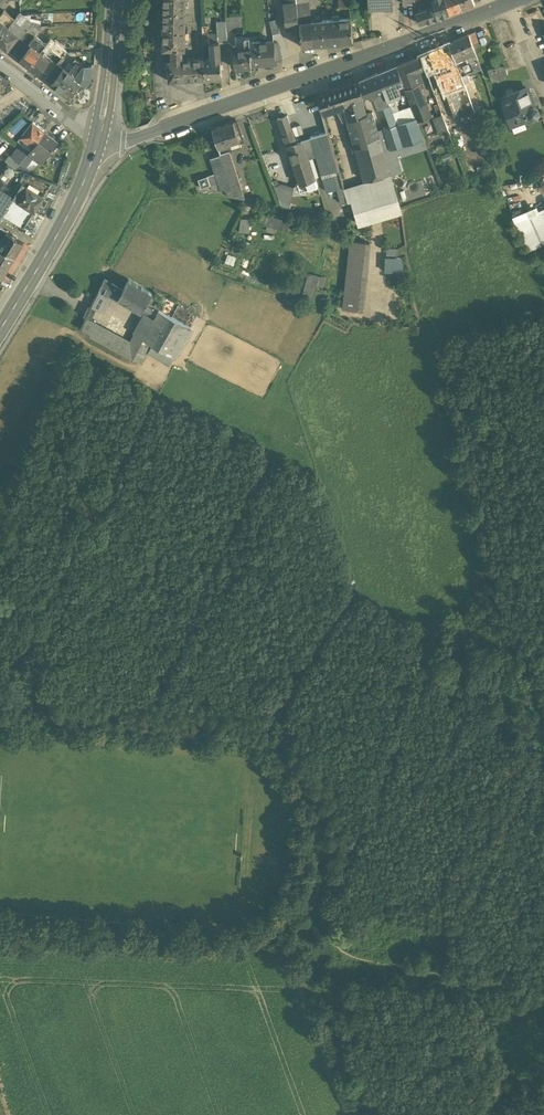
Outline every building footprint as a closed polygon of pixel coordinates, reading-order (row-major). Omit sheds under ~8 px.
[(162,28),(176,28),(176,31),(185,31),(185,0),(163,0),(162,28)] [(286,4),(283,4),(286,29),(299,27),(299,23),(297,24),(295,0),(285,0),(286,4)] [(297,24),(299,23),(312,22),(309,0),(295,0),(297,24)] [(434,6),(416,12),(415,12),(417,16),(416,18),(418,19),(420,24),(450,14),(446,0),(432,0),(434,6)] [(450,14),(462,9),(459,0),(446,0),(450,14)] [(462,9),(474,4),(473,0),(459,0),(462,9)] [(14,18),(4,11),(0,15),(0,17),(6,22),(4,24),(8,27),(14,18)] [(14,28),(20,33),(28,22),(18,14),(14,18),(8,27),(12,30),(14,28)] [(226,21),(227,32),(234,31),(243,31),(242,16),(226,17),(226,21)] [(8,27),(4,24),(6,22),(0,17),(0,37),(8,27)] [(277,19),(269,21),(272,34),(280,33),(277,19)] [(351,19),(312,22),(314,45),(353,42),(351,19)] [(217,33),(217,42),(219,42),(219,43),(227,43),(227,32),(226,21),(216,22),(217,33)] [(312,22),(299,23),(299,27),(302,47),(314,45),(312,22)] [(29,43),(34,36),(39,31),(34,26),(24,39),(12,54),(18,58),(29,43)] [(202,26),(203,43),(210,43),(217,42),(217,33),(208,33),(208,26),(202,26)] [(8,27),(0,37),(0,44),(7,50),(19,34),(20,33),(14,28),(12,30),(8,27)] [(176,28),(162,28),(162,49),(184,50),(185,31),(176,31),(176,28)] [(243,37),(243,31),(234,31),(235,45),(239,45),(239,48),(244,48),(243,37)] [(476,31),(468,34),(474,48),(481,46),(476,31)] [(12,54),(24,39),(19,34),(7,50),(12,54)] [(468,34),(448,43),(455,62),(470,55),(475,53),(474,48),(468,34)] [(42,49),(46,45),(34,36),(29,43),(38,50),(40,47),(42,49)] [(249,37),(243,37),(244,48),(239,48),(239,45),(235,45),(233,45),(234,69),(251,68),(251,64),(249,42),(249,37)] [(43,54),(46,56),(51,49),(56,43),(50,39),(46,45),(42,49),(45,51),(43,54)] [(273,40),(249,42),(251,64),(275,63),(275,60),(281,58),(278,42),(274,42),(273,40)] [(217,42),(210,43),(203,43),(204,58),(205,78),(221,77),(219,43),(219,42),(217,42)] [(38,50),(29,43),(18,58),(29,67),(42,49),(40,47),(38,50)] [(51,49),(62,58),(67,52),(56,43),(51,49)] [(464,84),(457,67),(455,62),(448,43),(428,51),(420,55),(425,68),(426,74),(435,70),(443,91),(444,91),(464,84)] [(42,49),(29,67),(40,75),(44,71),(52,60),(46,56),(43,54),(45,51),(42,49)] [(480,65),(475,53),(470,55),(475,68),(481,66),(480,65)] [(420,71),(425,68),(420,55),(410,59),(420,82),(423,81),(420,71)] [(491,59),(494,67),(504,63),(501,55),(491,59)] [(68,71),(63,68),(51,84),(62,92),(74,76),(83,65),(75,58),(71,63),(73,65),(68,71)] [(204,58),(167,60),(168,81),(205,78),(204,58)] [(410,59),(396,65),(403,83),(417,120),(430,115),(417,83),(420,82),(410,59)] [(44,71),(48,75),(57,64),(52,60),(44,71)] [(51,84),(63,68),(58,63),(57,64),(48,75),(45,79),(51,84)] [(504,76),(508,74),(506,71),(504,63),(494,67),(489,69),(492,80),(496,78),(497,81),(505,79),(504,76)] [(93,65),(83,65),(74,76),(76,77),(77,76),(81,79),(80,81),(85,84),(91,76),(93,65)] [(385,92),(387,98),(395,95),(400,93),(397,85),(403,83),(396,65),(377,73),(385,92)] [(377,73),(363,78),(370,98),(380,94),(385,92),(377,73)] [(74,76),(62,92),(73,100),(85,84),(80,81),(81,79),(77,76),(76,77),(74,76)] [(359,80),(317,94),(322,113),(344,106),(348,120),(366,114),(361,96),(363,96),(361,88),(361,87),(359,80)] [(464,84),(444,91),(451,109),(470,102),(464,84)] [(526,88),(504,96),(507,107),(504,108),(510,123),(529,116),(533,118),(537,117),(539,113),(537,108),(535,108),(530,92),(529,89),(526,88)] [(387,98),(385,92),(380,94),(384,105),(382,105),(389,126),(397,123),(392,111),(387,98)] [(387,98),(392,111),(399,109),(394,99),(396,98),(395,95),(387,98)] [(450,109),(454,119),(474,112),(470,102),(451,109),(450,109)] [(392,111),(397,123),(415,117),(411,105),(399,109),(392,111)] [(372,112),(366,114),(348,120),(366,180),(390,174),(384,151),(377,130),(372,112)] [(287,115),(277,118),(286,145),(296,142),(296,141),(287,115)] [(442,115),(435,118),(441,134),(448,132),(448,131),(442,115)] [(397,124),(404,145),(423,138),(415,117),(397,123),(397,124)] [(237,120),(212,128),(217,147),(227,144),(239,140),(243,139),(237,120)] [(45,130),(33,121),(20,137),(28,143),(29,141),(33,145),(45,130)] [(377,130),(384,151),(398,147),(404,145),(397,124),(397,123),(389,126),(377,130)] [(45,130),(33,145),(37,148),(36,149),(41,153),(40,155),(43,157),(57,139),(45,130)] [(340,203),(348,200),(344,187),(327,131),(309,137),(311,143),(315,156),(320,175),(331,172),(340,203)] [(286,145),(299,184),(301,183),(304,190),(305,189),(317,186),(309,158),(308,159),(304,145),(302,139),(296,141),(296,142),(286,145)] [(241,147),(239,140),(227,144),(229,151),(241,147)] [(304,145),(308,159),(309,158),(315,156),(311,143),(304,145)] [(227,144),(217,147),(220,155),(209,158),(215,173),(222,189),(225,189),(240,186),(229,151),(227,144)] [(33,145),(27,154),(33,158),(39,162),(43,157),(40,155),(41,153),(36,149),(37,148),(33,145)] [(398,147),(384,151),(390,174),(391,176),(403,172),(398,154),(400,153),(398,147)] [(14,159),(19,163),(27,154),(20,149),(14,159)] [(33,158),(27,154),(19,163),(25,168),(33,158)] [(7,166),(13,171),(15,168),(19,163),(14,159),(7,166)] [(14,195),(22,183),(28,174),(28,173),(23,171),(15,168),(13,171),(7,166),(6,165),(0,175),(0,186),(14,195)] [(52,182),(28,173),(28,174),(22,183),(44,196),(52,182)] [(222,189),(215,173),(207,176),(211,185),(212,189),(222,189)] [(390,174),(366,180),(370,194),(351,200),(358,225),(359,225),(359,224),(400,212),(400,213),(402,212),(401,210),(394,187),(391,176),(390,174)] [(207,176),(198,179),(201,189),(211,185),(207,176)] [(366,180),(344,187),(348,200),(351,200),(370,194),(366,180)] [(44,196),(22,183),(14,195),(13,197),(13,198),(34,211),(44,196)] [(293,186),(292,188),(292,196),(307,195),(305,189),(304,190),(301,183),(299,184),(297,184),(293,186)] [(292,188),(280,184),(273,186),(278,199),(291,202),(292,196),(292,188)] [(240,186),(225,189),(228,197),(244,198),(240,186)] [(17,223),(3,214),(13,198),(13,197),(0,189),(0,220),(1,220),(13,228),(17,223)] [(34,211),(13,198),(3,214),(17,223),(24,227),(34,211)] [(514,222),(523,246),(543,237),(543,209),(514,222)] [(261,214),(259,223),(287,232),(290,223),(261,214)] [(250,220),(240,219),(239,232),(248,233),(250,220)] [(0,244),(0,248),(14,257),(23,243),(7,233),(0,244)] [(349,241),(342,309),(362,312),(370,243),(349,241)] [(0,248),(0,277),(2,278),(14,257),(0,248)] [(385,249),(385,257),(396,257),(396,249),(385,249)] [(385,257),(384,272),(404,273),(401,258),(396,257),(385,257)] [(316,276),(308,274),(303,292),(307,293),(306,300),(310,301),(316,276)] [(105,279),(94,299),(103,305),(113,310),(119,299),(118,299),(123,290),(105,279)] [(152,293),(128,280),(123,290),(118,299),(119,299),(141,312),(146,303),(152,293)] [(103,305),(94,299),(90,309),(99,314),(103,305)] [(144,314),(153,319),(159,310),(146,303),(141,312),(144,314)] [(99,314),(90,309),(80,330),(133,357),(138,349),(137,349),(127,344),(94,326),(99,314)] [(153,319),(153,320),(148,329),(163,337),(173,318),(159,310),(153,319)] [(144,314),(127,344),(137,349),(142,339),(148,329),(153,320),(153,319),(144,314)] [(191,328),(173,318),(163,337),(157,347),(170,354),(175,357),(191,328)] [(163,337),(148,329),(142,339),(153,344),(157,347),(163,337)] [(143,362),(148,354),(153,344),(142,339),(137,349),(138,349),(133,357),(143,362)] [(165,363),(170,354),(157,347),(153,344),(148,354),(165,363)]
